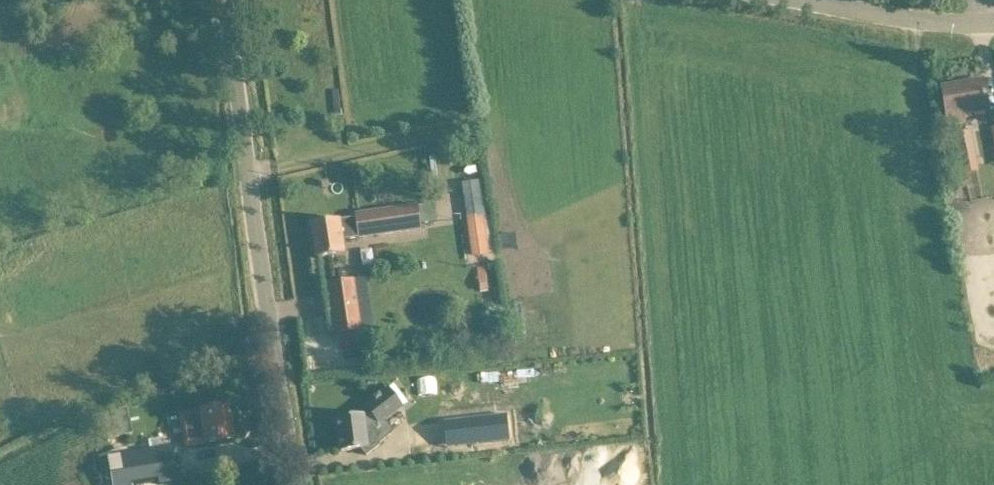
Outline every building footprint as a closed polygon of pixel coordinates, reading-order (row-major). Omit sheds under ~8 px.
[(988,108),(983,80),(942,87),(948,122),(963,120),(962,112),(988,108)] [(970,132),(951,136),(956,159),(975,155),(970,132)] [(419,205),(355,214),(356,217),(312,224),(317,258),(346,254),(344,239),(359,236),(359,238),(422,229),(419,205)] [(488,253),(482,213),(470,214),(475,255),(488,253)] [(362,331),(354,281),(329,284),(337,334),(362,331)] [(403,407),(389,389),(380,395),(380,394),(374,398),(375,399),(366,406),(371,411),(364,416),(364,415),(338,419),(342,451),(362,448),(367,455),(380,445),(379,444),(395,432),(386,420),(403,407)] [(191,445),(216,441),(235,438),(230,405),(210,409),(200,410),(201,411),(186,414),(191,445)] [(507,415),(466,420),(469,444),(510,440),(507,415)] [(175,447),(150,452),(149,449),(108,456),(108,459),(109,458),(114,484),(153,484),(167,483),(167,480),(180,478),(175,447)]
